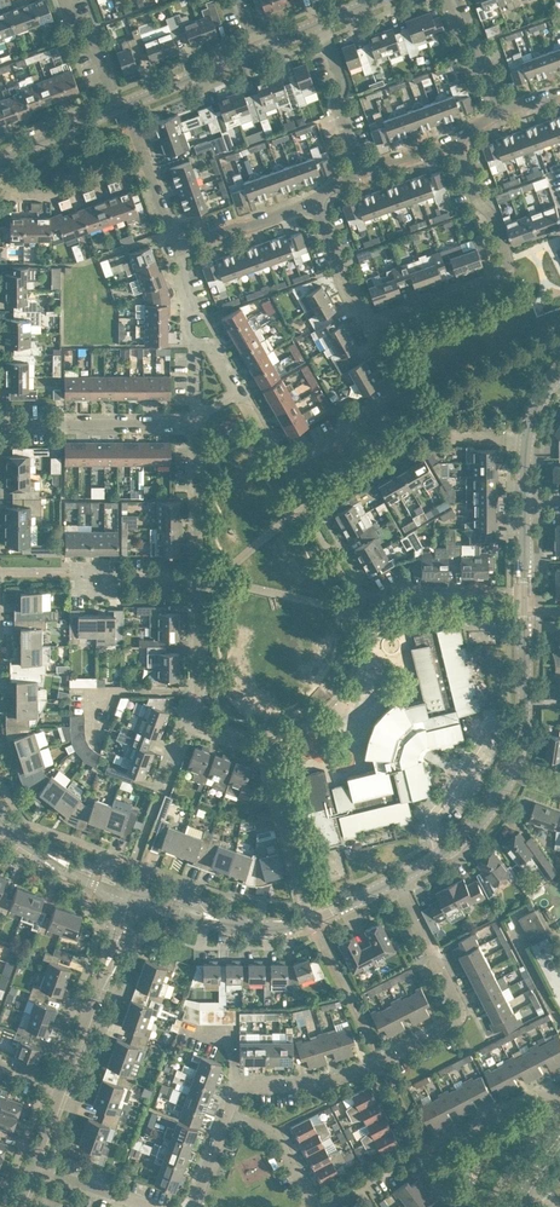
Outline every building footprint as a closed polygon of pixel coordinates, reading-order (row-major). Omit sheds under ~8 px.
[(32,2),(40,22),(53,17),(46,0),(37,0),(32,2)] [(197,19),(204,40),(218,35),(212,19),(219,16),(213,0),(210,0),(206,1),(208,6),(201,9),(204,16),(197,19)] [(283,4),(281,0),(262,0),(265,11),(283,4)] [(500,4),(498,0),(483,0),(484,4),(477,7),(482,19),(493,15),(495,14),(492,6),(500,4)] [(509,9),(523,4),(522,2),(521,0),(498,0),(500,4),(507,1),(509,9)] [(32,2),(20,6),(27,26),(40,22),(32,2)] [(129,3),(122,6),(125,13),(132,11),(129,3)] [(20,6),(8,10),(15,31),(27,26),(20,6)] [(8,10),(0,13),(0,27),(3,35),(15,31),(8,10)] [(430,11),(418,16),(425,36),(427,41),(439,37),(442,46),(449,44),(439,16),(433,18),(430,11)] [(181,16),(179,12),(173,15),(179,33),(186,30),(191,44),(204,40),(197,19),(190,22),(187,14),(181,16)] [(533,14),(527,16),(530,23),(536,21),(533,14)] [(161,25),(164,33),(157,36),(164,56),(178,51),(172,35),(179,33),(173,15),(166,17),(168,23),(161,25)] [(410,35),(404,38),(404,39),(409,51),(408,52),(410,56),(416,54),(419,49),(417,45),(427,41),(425,36),(418,16),(405,20),(410,35)] [(499,22),(491,25),(491,26),(494,33),(494,34),(502,31),(499,22)] [(147,30),(140,33),(138,27),(132,30),(134,37),(139,49),(145,47),(151,61),(164,56),(157,36),(150,38),(147,30)] [(380,32),(387,52),(389,58),(408,52),(409,51),(404,39),(397,41),(392,27),(380,32)] [(522,30),(511,33),(513,38),(515,37),(516,40),(521,38),(520,35),(523,34),(522,30)] [(365,53),(366,55),(372,71),(374,71),(381,56),(380,55),(387,52),(380,32),(367,36),(372,51),(365,53)] [(139,49),(134,37),(121,41),(124,49),(116,52),(124,72),(138,67),(132,52),(139,49)] [(372,71),(366,55),(360,57),(354,42),(341,47),(349,68),(361,63),(365,74),(372,71)] [(547,52),(554,72),(559,70),(559,51),(557,42),(554,43),(554,44),(553,47),(554,50),(547,52)] [(55,46),(49,48),(51,54),(57,52),(55,46)] [(37,53),(39,59),(51,54),(49,48),(37,53)] [(536,50),(533,51),(542,76),(554,72),(547,52),(540,54),(540,52),(536,50)] [(524,60),(521,51),(518,52),(527,77),(529,76),(531,80),(542,76),(533,51),(531,52),(530,56),(530,58),(524,60)] [(525,78),(527,77),(518,52),(513,54),(514,55),(507,58),(516,83),(526,80),(525,78)] [(37,53),(25,57),(27,63),(39,59),(37,53)] [(15,60),(17,66),(27,63),(25,57),(15,60)] [(0,66),(0,67),(2,72),(11,69),(9,63),(0,66)] [(61,63),(55,65),(66,95),(79,90),(71,69),(64,71),(61,63)] [(298,104),(306,102),(305,100),(306,100),(304,95),(316,91),(306,63),(293,67),(298,83),(292,85),(293,88),(297,102),(298,104)] [(50,67),(53,75),(46,78),(54,99),(66,95),(55,65),(50,67)] [(435,70),(437,74),(439,73),(443,83),(447,81),(444,71),(447,70),(445,66),(435,70)] [(42,104),(54,99),(46,78),(40,80),(37,72),(31,74),(42,104)] [(18,80),(22,91),(23,91),(29,108),(30,108),(42,104),(31,74),(25,76),(25,77),(18,80)] [(267,79),(277,106),(290,102),(291,107),(298,104),(297,102),(293,88),(286,91),(280,74),(267,79)] [(265,110),(277,106),(267,79),(255,83),(260,97),(253,99),(255,103),(259,116),(267,114),(265,110)] [(457,83),(452,85),(461,110),(463,109),(464,111),(473,107),(464,82),(458,84),(457,83)] [(13,85),(7,87),(18,116),(19,116),(19,117),(22,118),(25,117),(26,114),(25,114),(31,112),(30,108),(29,108),(23,91),(22,91),(16,93),(13,85)] [(442,93),(442,92),(440,93),(449,119),(461,114),(459,110),(461,110),(452,85),(450,85),(453,95),(446,97),(445,95),(442,93)] [(17,117),(18,116),(7,87),(2,89),(5,97),(0,99),(0,105),(6,121),(11,119),(11,120),(14,121),(17,120),(18,118),(17,117)] [(383,93),(381,89),(371,92),(373,97),(383,93)] [(260,119),(259,117),(259,116),(255,103),(248,106),(242,90),(230,94),(240,122),(240,123),(252,119),(253,122),(260,119)] [(435,98),(436,100),(430,103),(437,123),(449,119),(440,93),(437,94),(437,95),(435,98)] [(216,116),(216,118),(220,129),(221,132),(224,139),(229,138),(226,131),(228,130),(227,127),(240,122),(230,94),(217,99),(222,114),(216,116)] [(419,101),(419,100),(416,101),(425,127),(437,123),(430,103),(423,105),(422,103),(419,101)] [(412,106),(413,109),(406,111),(413,131),(425,127),(416,101),(414,102),(414,103),(412,106)] [(216,118),(216,116),(211,104),(198,109),(202,123),(208,121),(216,118)] [(396,110),(395,109),(392,110),(402,136),(413,131),(406,111),(400,113),(399,111),(396,110)] [(383,119),(380,110),(378,111),(386,136),(388,136),(390,140),(402,136),(392,110),(390,111),(391,111),(389,115),(390,117),(383,119)] [(373,114),(375,121),(369,123),(375,142),(385,139),(385,137),(386,136),(378,111),(372,113),(373,114)] [(178,113),(154,122),(159,138),(180,131),(177,123),(181,121),(178,113)] [(216,118),(208,121),(212,132),(220,129),(216,118)] [(555,118),(543,122),(550,142),(557,140),(558,142),(559,143),(559,132),(555,118)] [(543,122),(531,126),(540,152),(543,151),(543,150),(545,147),(544,145),(550,142),(543,122)] [(531,126),(520,130),(527,151),(534,148),(535,150),(538,152),(538,153),(540,152),(531,126)] [(295,130),(296,135),(307,131),(305,127),(295,130)] [(527,151),(520,130),(508,135),(517,160),(520,159),(521,155),(521,153),(527,151)] [(186,138),(183,139),(180,131),(159,138),(165,155),(189,146),(186,138)] [(515,160),(515,161),(517,160),(508,135),(496,139),(498,143),(496,144),(505,169),(507,168),(504,159),(511,156),(511,159),(515,160)] [(196,153),(210,148),(207,140),(194,145),(196,153)] [(505,169),(496,144),(494,144),(493,143),(483,146),(490,165),(497,163),(500,171),(505,169)] [(317,145),(312,147),(321,172),(323,171),(324,173),(334,169),(327,150),(320,152),(317,145)] [(302,155),(302,154),(300,155),(309,181),(321,176),(319,172),(321,172),(312,147),(310,147),(313,156),(306,159),(306,157),(302,155)] [(244,148),(241,150),(232,153),(233,158),(246,153),(244,148)] [(219,158),(221,162),(233,158),(232,153),(219,158)] [(295,160),(296,162),(290,165),(297,185),(309,181),(300,155),(297,156),(297,157),(295,160)] [(190,160),(170,167),(174,179),(200,170),(199,168),(198,168),(195,167),(192,167),(190,160)] [(272,168),(273,171),(266,173),(274,193),(285,189),(276,163),(274,164),(274,165),(272,168)] [(279,163),(276,163),(285,189),(297,185),(290,165),(283,167),(282,165),(279,163)] [(200,170),(174,179),(178,191),(198,184),(196,178),(198,177),(200,173),(201,173),(200,170)] [(431,176),(430,176),(439,201),(444,200),(443,198),(450,196),(441,170),(431,174),(431,176)] [(256,171),(253,172),(262,198),(274,193),(266,173),(260,175),(259,173),(256,171)] [(243,181),(240,172),(238,173),(247,198),(248,198),(250,202),(262,198),(253,172),(250,173),(251,173),(249,177),(250,179),(243,181)] [(245,199),(247,198),(238,173),(233,175),(235,183),(229,185),(236,204),(245,201),(245,199)] [(433,193),(436,202),(439,201),(430,176),(428,177),(426,173),(415,177),(424,203),(426,202),(425,201),(427,198),(426,196),(433,193)] [(546,176),(533,181),(535,186),(548,182),(546,176)] [(415,177),(403,181),(410,201),(416,199),(417,201),(420,203),(421,204),(424,203),(415,177)] [(519,177),(509,181),(511,185),(521,181),(519,177)] [(118,179),(113,181),(116,189),(121,187),(118,179)] [(110,191),(116,189),(113,181),(108,183),(110,191)] [(402,218),(405,217),(402,210),(404,206),(403,204),(410,201),(403,181),(391,185),(402,218)] [(523,191),(535,186),(533,181),(521,185),(523,191)] [(198,184),(178,191),(183,203),(208,194),(207,191),(206,191),(203,190),(201,191),(198,184)] [(397,211),(400,219),(402,218),(391,185),(379,190),(386,210),(393,207),(394,210),(397,211)] [(521,185),(509,190),(511,197),(523,193),(522,191),(523,191),(521,185)] [(94,188),(88,190),(91,198),(96,196),(94,188)] [(86,200),(91,198),(88,190),(83,192),(86,200)] [(140,217),(131,190),(118,195),(125,216),(127,222),(140,217)] [(386,210),(379,190),(367,194),(376,219),(379,218),(381,214),(380,212),(386,210)] [(510,198),(511,197),(509,190),(496,194),(499,203),(510,198)] [(208,197),(209,196),(208,194),(183,203),(187,215),(207,208),(204,201),(207,200),(208,197)] [(374,220),(376,219),(367,194),(355,198),(357,202),(355,203),(364,228),(367,227),(363,218),(370,216),(370,218),(374,220)] [(113,221),(125,216),(118,195),(105,199),(113,221)] [(69,197),(64,199),(66,207),(72,205),(69,197)] [(61,209),(66,207),(64,199),(60,200),(58,201),(61,209)] [(105,199),(93,204),(101,225),(113,221),(105,199)] [(359,230),(364,228),(355,203),(353,203),(352,202),(343,205),(350,225),(356,222),(359,230)] [(534,203),(528,205),(531,213),(539,236),(546,234),(545,231),(550,229),(543,209),(537,211),(534,203)] [(81,208),(88,229),(101,225),(93,204),(81,208)] [(543,209),(550,229),(556,227),(557,230),(559,229),(559,215),(556,204),(543,209)] [(88,229),(81,208),(69,213),(76,234),(88,229)] [(57,217),(56,214),(50,216),(50,238),(62,234),(63,238),(76,234),(69,213),(57,217)] [(432,217),(434,221),(445,218),(443,213),(432,217)] [(531,236),(533,238),(539,236),(531,213),(519,218),(526,238),(531,236)] [(519,218),(512,220),(510,214),(504,216),(514,245),(521,242),(520,240),(526,238),(519,218)] [(24,244),(24,239),(24,216),(10,216),(10,239),(10,244),(24,244)] [(37,239),(37,216),(24,216),(24,239),(37,239)] [(50,239),(50,238),(50,216),(37,216),(37,239),(50,239)] [(291,236),(289,237),(298,262),(303,260),(301,253),(307,251),(300,231),(291,235),(291,236)] [(131,234),(119,238),(121,244),(134,240),(131,234)] [(293,254),(296,263),(298,262),(289,237),(288,238),(286,234),(274,238),(283,264),(286,263),(285,262),(287,259),(286,256),(293,254)] [(421,240),(419,234),(411,237),(413,240),(412,240),(413,243),(421,240)] [(473,236),(474,239),(460,244),(469,269),(482,265),(480,258),(488,255),(480,234),(473,236)] [(379,236),(368,240),(369,244),(380,240),(379,236)] [(274,238),(262,242),(270,262),(276,260),(277,262),(280,264),(281,265),(283,264),(274,238)] [(80,241),(72,244),(78,259),(86,256),(80,241)] [(263,265),(270,262),(262,242),(251,246),(260,272),(262,271),(262,270),(264,267),(263,265)] [(456,274),(469,269),(460,244),(439,251),(446,270),(453,267),(456,274)] [(125,268),(155,258),(150,245),(129,253),(131,260),(123,263),(125,268)] [(251,246),(239,251),(246,271),(253,268),(254,271),(257,272),(257,273),(260,272),(251,246)] [(379,246),(371,250),(373,255),(381,252),(379,246)] [(359,260),(372,255),(370,248),(356,253),(359,260)] [(246,271),(239,251),(227,255),(236,280),(239,279),(240,275),(240,273),(246,271)] [(429,264),(422,267),(428,284),(442,279),(439,272),(446,270),(439,251),(426,255),(429,264)] [(226,288),(225,283),(233,280),(234,281),(236,280),(227,255),(215,259),(217,263),(215,264),(224,289),(226,288)] [(107,258),(100,260),(105,275),(113,273),(107,258)] [(117,271),(119,277),(127,274),(135,271),(138,278),(159,270),(155,258),(125,268),(117,271)] [(413,265),(411,261),(399,265),(405,284),(412,282),(415,289),(428,284),(422,267),(421,265),(420,262),(413,265)] [(219,291),(224,289),(215,264),(213,264),(212,263),(202,266),(209,285),(216,283),(219,291)] [(398,287),(405,284),(399,265),(385,270),(386,274),(380,276),(381,281),(388,298),(401,293),(398,287)] [(26,273),(5,273),(5,288),(27,288),(27,280),(37,280),(37,278),(37,266),(26,266),(26,273)] [(61,266),(52,266),(52,277),(61,277),(61,266)] [(143,290),(144,297),(168,292),(166,285),(167,284),(166,282),(163,282),(159,270),(138,278),(129,281),(134,294),(143,290)] [(292,278),(294,282),(304,279),(302,274),(292,278)] [(388,298),(381,281),(374,284),(371,276),(365,278),(374,303),(388,298)] [(305,294),(312,306),(330,296),(327,290),(325,290),(321,284),(315,288),(311,280),(291,287),(298,298),(305,294)] [(271,291),(279,288),(277,283),(269,286),(268,283),(264,285),(267,291),(270,290),(271,291)] [(261,286),(262,289),(253,292),(255,296),(263,293),(267,291),(264,285),(261,286)] [(17,310),(27,310),(37,310),(37,297),(27,297),(27,288),(5,288),(5,303),(17,303),(17,310)] [(226,289),(219,291),(222,298),(228,296),(226,289)] [(135,317),(144,317),(167,317),(167,304),(169,304),(169,301),(168,301),(168,292),(144,297),(145,303),(135,303),(135,317)] [(334,301),(330,296),(312,306),(316,313),(309,317),(315,329),(333,319),(330,312),(335,309),(332,303),(334,301)] [(238,297),(228,301),(230,305),(240,301),(238,297)] [(261,303),(264,308),(273,304),(269,298),(261,303)] [(250,306),(248,302),(240,307),(222,317),(228,329),(247,318),(244,313),(250,309),(250,306)] [(268,314),(276,309),(273,304),(264,308),(268,314)] [(5,318),(5,332),(29,332),(29,324),(41,324),(41,310),(37,310),(27,310),(17,310),(14,310),(14,311),(18,311),(18,318),(5,318)] [(235,340),(254,330),(260,326),(261,325),(254,314),(247,318),(228,329),(235,340)] [(168,322),(167,322),(167,317),(144,317),(144,324),(136,324),(136,330),(167,330),(167,329),(168,329),(170,327),(170,323),(168,322)] [(277,322),(281,329),(287,325),(283,318),(277,322)] [(325,347),(329,345),(330,346),(350,334),(343,322),(337,325),(333,319),(315,329),(310,332),(314,339),(319,336),(325,347)] [(285,336),(291,333),(287,325),(281,329),(285,336)] [(260,332),(262,331),(260,326),(254,330),(235,340),(241,352),(260,341),(260,340),(264,338),(260,332)] [(167,343),(167,330),(136,330),(136,336),(144,336),(144,343),(167,343)] [(25,354),(31,354),(36,353),(41,353),(41,345),(37,345),(37,339),(29,339),(29,332),(5,332),(5,346),(18,346),(18,353),(14,353),(25,353),(25,354)] [(334,352),(330,354),(337,367),(354,357),(351,350),(357,347),(350,334),(330,346),(334,352)] [(241,352),(248,363),(267,352),(260,341),(241,352)] [(294,342),(288,345),(292,353),(298,349),(294,342)] [(143,355),(143,351),(144,351),(144,347),(130,347),(131,360),(139,360),(139,355),(143,355)] [(170,366),(170,347),(156,347),(156,354),(165,354),(165,366),(170,366)] [(120,356),(129,356),(129,348),(120,348),(120,356)] [(303,356),(298,349),(292,353),(296,360),(303,356)] [(273,363),(267,352),(248,363),(254,374),(273,363)] [(5,361),(5,375),(28,375),(28,362),(36,362),(36,353),(31,354),(25,354),(25,361),(5,361)] [(340,373),(348,369),(355,381),(371,372),(364,359),(358,363),(354,357),(337,367),(340,373)] [(280,375),(273,363),(254,374),(261,386),(280,375)] [(309,368),(303,372),(308,379),(314,376),(309,368)] [(350,384),(351,387),(349,394),(357,396),(378,384),(371,372),(355,381),(350,384)] [(28,389),(28,375),(5,375),(5,390),(21,390),(21,398),(37,398),(37,388),(28,389)] [(64,398),(78,398),(78,375),(64,376),(64,398)] [(78,375),(78,398),(91,398),(91,375),(78,375)] [(104,375),(91,375),(91,398),(104,398),(104,375)] [(117,375),(104,375),(104,398),(117,398),(117,375)] [(130,398),(130,375),(117,375),(117,398),(130,398)] [(144,398),(144,375),(130,375),(130,398),(144,398)] [(157,398),(157,375),(144,375),(144,398),(157,398)] [(170,375),(157,375),(157,398),(170,398),(170,375)] [(318,383),(314,376),(308,379),(312,387),(318,383)] [(293,387),(290,382),(285,385),(282,379),(263,389),(269,401),(288,390),(293,387)] [(295,401),(288,390),(269,401),(276,412),(295,401)] [(322,391),(316,395),(321,402),(327,398),(322,391)] [(332,400),(339,397),(336,392),(329,396),(332,400)] [(331,406),(327,398),(321,402),(325,409),(331,406)] [(276,412),(282,424),(301,413),(295,401),(276,412)] [(309,408),(301,413),(282,424),(289,435),(308,424),(304,419),(312,414),(309,408)] [(65,464),(78,464),(78,441),(65,442),(65,464)] [(91,464),(91,441),(78,441),(78,464),(91,464)] [(104,464),(104,441),(91,441),(91,464),(104,464)] [(117,464),(117,441),(104,441),(104,464),(117,464)] [(131,464),(131,441),(117,441),(117,464),(131,464)] [(144,464),(144,441),(131,441),(131,464),(144,464)] [(157,464),(157,441),(144,441),(144,464),(157,464)] [(170,441),(157,441),(157,464),(170,464),(170,441)] [(34,456),(39,456),(39,454),(49,454),(49,446),(23,447),(23,455),(5,455),(5,472),(30,472),(30,464),(34,464),(34,456)] [(474,446),(466,446),(466,463),(473,462),(494,462),(494,456),(497,456),(497,449),(474,449),(474,446)] [(426,454),(431,464),(437,461),(431,450),(426,454)] [(412,465),(423,483),(426,489),(438,482),(434,477),(435,476),(422,455),(416,459),(417,462),(412,465)] [(431,464),(435,470),(439,476),(441,476),(440,462),(437,461),(431,464)] [(497,468),(494,468),(494,462),(473,462),(473,475),(497,475),(497,468)] [(399,469),(411,490),(423,483),(412,465),(407,468),(406,465),(399,469)] [(400,496),(411,490),(399,469),(393,472),(395,475),(390,478),(400,496)] [(23,489),(23,497),(39,497),(39,488),(35,488),(34,480),(30,480),(30,472),(5,472),(5,489),(23,489)] [(466,475),(466,488),(473,488),(494,488),(494,482),(497,482),(497,475),(473,475),(466,475)] [(446,476),(441,476),(439,476),(447,490),(452,486),(446,476)] [(130,478),(130,497),(142,498),(142,490),(133,490),(133,478),(130,478)] [(388,503),(400,496),(390,478),(384,481),(383,478),(376,482),(388,503)] [(373,485),(368,488),(372,494),(377,491),(373,485)] [(466,488),(466,501),(497,501),(497,494),(494,494),(494,488),(473,488),(466,488)] [(335,514),(341,525),(365,511),(355,494),(348,498),(351,504),(335,514)] [(30,515),(41,515),(41,502),(46,502),(46,497),(39,497),(23,497),(23,506),(5,506),(6,523),(30,523),(30,515)] [(436,506),(439,511),(451,504),(449,501),(448,499),(436,506)] [(78,512),(90,512),(90,506),(91,506),(91,501),(78,501),(78,506),(78,512)] [(157,501),(157,514),(178,514),(178,508),(181,508),(181,501),(157,501)] [(473,507),(473,514),(494,514),(494,508),(497,508),(497,501),(466,501),(466,507),(473,507)] [(452,507),(446,511),(449,517),(456,513),(452,507)] [(431,509),(425,513),(427,517),(434,514),(431,509)] [(412,517),(413,519),(416,524),(427,517),(425,513),(424,513),(423,510),(412,517)] [(365,511),(341,525),(348,537),(358,531),(362,537),(380,526),(376,520),(371,522),(365,511)] [(440,515),(443,520),(449,517),(446,511),(440,515)] [(157,514),(157,527),(181,527),(181,520),(178,520),(178,514),(157,514)] [(464,521),(464,528),(474,528),(494,528),(497,528),(497,520),(494,520),(494,514),(473,514),(473,521),(464,521)] [(416,524),(413,519),(402,526),(404,531),(416,524)] [(30,545),(30,533),(30,523),(6,523),(6,545),(30,545)] [(78,524),(65,524),(65,555),(72,555),(72,552),(78,552),(78,530),(78,524)] [(365,542),(355,548),(361,560),(379,550),(373,539),(379,536),(376,531),(381,529),(380,526),(362,537),(365,542)] [(157,527),(150,527),(150,540),(157,540),(178,540),(178,534),(181,534),(181,527),(157,527)] [(434,556),(434,579),(444,579),(444,576),(448,576),(448,564),(454,564),(454,543),(454,528),(446,528),(446,547),(434,547),(434,550),(434,556)] [(474,540),(494,540),(494,528),(474,528),(474,540)] [(84,555),(91,555),(91,530),(78,530),(78,552),(84,552),(84,555)] [(98,552),(104,552),(104,530),(91,530),(91,555),(98,555),(98,552)] [(118,530),(104,530),(104,552),(110,552),(110,555),(118,555),(118,530)] [(434,556),(434,550),(422,550),(422,545),(413,530),(406,534),(414,548),(414,558),(421,558),(421,576),(425,576),(425,579),(434,579),(434,556)] [(178,540),(157,540),(150,540),(150,554),(181,554),(181,546),(178,546),(178,540)] [(130,541),(127,541),(122,541),(122,554),(127,554),(127,547),(130,547),(130,541)] [(61,543),(34,543),(35,552),(61,552),(61,543)] [(461,564),(461,576),(474,576),(474,555),(474,543),(454,543),(454,564),(461,564)] [(385,561),(379,550),(361,560),(368,571),(378,566),(381,571),(396,563),(392,557),(385,561)] [(494,555),(482,555),(474,555),(474,576),(488,576),(488,569),(494,569),(494,555)] [(51,618),(51,609),(42,609),(42,591),(20,591),(20,609),(14,609),(14,618),(46,618),(51,618)] [(137,613),(150,613),(150,625),(178,625),(178,612),(155,612),(155,605),(137,606),(137,613)] [(79,642),(79,636),(96,636),(96,614),(79,614),(79,608),(69,608),(69,620),(69,642),(79,642)] [(114,614),(96,614),(96,636),(114,636),(114,640),(123,640),(123,608),(114,608),(114,614)] [(46,627),(46,621),(46,618),(14,618),(14,627),(20,627),(20,645),(42,645),(42,627),(46,627)] [(158,639),(179,639),(178,625),(150,625),(150,635),(158,635),(158,639)] [(412,819),(407,798),(429,793),(427,781),(429,781),(426,769),(424,769),(421,759),(423,758),(422,756),(423,753),(425,749),(427,747),(430,747),(429,745),(440,742),(441,745),(453,742),(452,739),(463,737),(458,714),(479,709),(476,697),(472,698),(471,693),(475,692),(472,680),(468,681),(467,676),(471,675),(468,663),(464,664),(462,659),(467,658),(464,646),(460,647),(458,642),(463,641),(460,629),(455,630),(454,625),(414,635),(416,646),(411,647),(423,699),(410,702),(406,693),(372,720),(361,753),(384,755),(386,767),(347,776),(349,787),(345,788),(344,784),(332,787),(344,836),(356,833),(355,829),(399,818),(400,822),(412,819)] [(49,645),(42,645),(20,645),(20,662),(10,662),(10,672),(42,672),(46,672),(46,663),(49,662),(49,645)] [(147,646),(147,666),(158,666),(158,665),(179,665),(179,652),(165,652),(165,645),(156,645),(147,646)] [(158,665),(158,666),(158,679),(150,679),(150,685),(167,685),(167,679),(179,679),(179,665),(158,665)] [(16,681),(16,698),(38,698),(46,698),(46,688),(38,688),(38,681),(42,681),(42,672),(10,672),(10,681),(16,681)] [(147,702),(143,701),(138,714),(147,717),(164,724),(169,711),(160,708),(166,696),(152,696),(149,696),(147,702)] [(6,716),(6,725),(29,723),(29,715),(38,715),(38,698),(16,698),(16,716),(6,716)] [(70,714),(70,722),(85,722),(85,714),(70,714)] [(132,728),(122,724),(119,730),(136,736),(138,730),(159,737),(164,724),(147,717),(138,714),(132,728)] [(70,722),(70,729),(85,730),(85,722),(70,722)] [(19,754),(40,748),(39,746),(47,741),(44,731),(34,730),(31,731),(29,723),(6,725),(6,727),(6,732),(7,737),(8,739),(14,738),(19,754)] [(70,729),(72,741),(86,737),(85,730),(70,729)] [(116,738),(128,742),(123,755),(132,758),(149,765),(154,751),(146,748),(148,741),(136,736),(119,730),(116,738)] [(559,735),(550,733),(546,757),(550,758),(550,759),(551,759),(551,760),(552,760),(552,761),(553,761),(555,761),(556,760),(557,760),(557,759),(559,759),(559,733),(559,735)] [(76,750),(78,752),(89,743),(86,737),(72,741),(76,750)] [(85,760),(87,761),(94,748),(89,743),(78,752),(85,760)] [(197,789),(202,791),(208,776),(207,776),(210,770),(210,769),(203,767),(209,751),(208,751),(209,748),(202,746),(201,748),(195,746),(187,768),(194,771),(191,779),(200,782),(197,789)] [(42,766),(45,765),(40,748),(19,754),(24,771),(19,773),(20,778),(23,782),(25,786),(44,773),(42,766)] [(100,752),(94,748),(87,761),(95,766),(100,752)] [(222,756),(215,753),(210,769),(210,770),(207,776),(208,776),(215,779),(212,786),(225,791),(230,777),(223,774),(229,758),(229,756),(223,753),(222,756)] [(123,755),(120,763),(129,766),(127,772),(144,778),(149,765),(132,758),(123,755)] [(225,791),(232,794),(234,795),(246,799),(251,785),(244,782),(250,766),(249,766),(250,763),(243,760),(242,763),(236,761),(230,777),(225,791)] [(123,770),(107,765),(104,772),(121,777),(123,770)] [(295,777),(295,779),(303,812),(312,848),(342,841),(333,805),(324,770),(295,777)] [(50,777),(44,773),(25,786),(25,787),(29,791),(32,795),(36,797),(39,792),(53,803),(66,786),(52,774),(50,777)] [(67,821),(72,824),(76,826),(85,804),(79,799),(81,797),(66,786),(53,803),(67,813),(63,818),(67,821)] [(85,829),(88,819),(105,825),(112,805),(95,798),(92,806),(85,804),(76,826),(85,829)] [(529,819),(543,824),(543,825),(544,827),(547,828),(549,827),(550,826),(555,828),(559,813),(559,811),(536,802),(529,819)] [(130,807),(129,811),(112,805),(105,825),(121,831),(119,836),(126,838),(125,839),(128,840),(139,810),(130,807)] [(170,822),(161,819),(165,809),(160,807),(156,817),(161,819),(150,848),(153,849),(153,848),(159,851),(161,846),(178,852),(185,831),(169,825),(170,822)] [(253,818),(255,825),(269,821),(267,814),(258,817),(253,818)] [(257,832),(271,828),(269,821),(255,825),(257,832)] [(204,830),(188,823),(185,831),(178,852),(194,858),(192,863),(187,861),(187,862),(201,867),(212,837),(213,833),(204,830)] [(520,831),(505,843),(512,852),(520,862),(528,874),(540,865),(549,878),(559,871),(542,848),(535,839),(529,843),(526,839),(520,831)] [(219,844),(220,840),(212,837),(201,867),(214,872),(215,871),(209,869),(211,864),(228,870),(235,850),(219,844)] [(252,856),(235,850),(228,870),(244,876),(242,882),(246,883),(251,884),(254,884),(256,853),(253,853),(252,856)] [(496,893),(497,886),(496,884),(508,874),(511,880),(518,876),(511,864),(507,866),(495,851),(479,863),(483,869),(477,874),(489,896),(496,893)] [(260,856),(259,853),(256,853),(254,884),(258,884),(263,884),(267,883),(265,877),(282,872),(277,852),(260,856)] [(464,878),(451,885),(462,907),(477,899),(478,900),(486,896),(482,890),(477,880),(467,885),(464,878)] [(436,913),(426,918),(433,931),(434,931),(440,928),(436,921),(439,919),(439,920),(448,916),(452,922),(465,915),(461,907),(462,907),(451,885),(437,892),(440,898),(431,903),(436,913)] [(14,916),(16,910),(23,912),(30,891),(17,886),(12,899),(6,897),(1,911),(14,916)] [(33,923),(40,926),(44,916),(46,911),(39,909),(44,896),(30,891),(23,912),(35,917),(33,923)] [(52,935),(54,928),(61,931),(68,910),(55,905),(50,918),(44,916),(40,926),(38,930),(52,935)] [(535,909),(519,918),(533,944),(550,934),(535,909)] [(68,910),(61,931),(74,936),(82,914),(68,910)] [(492,922),(500,937),(505,935),(497,920),(492,922)] [(377,967),(379,966),(376,960),(394,950),(380,922),(365,929),(372,943),(366,946),(377,967)] [(461,956),(462,957),(481,947),(476,938),(479,936),(476,931),(460,939),(462,944),(452,949),(457,958),(461,956)] [(372,961),(375,968),(377,967),(366,946),(360,949),(353,935),(339,943),(353,971),(372,961)] [(67,959),(70,952),(55,947),(52,954),(60,957),(67,959)] [(481,947),(462,957),(467,967),(486,957),(481,947)] [(507,950),(511,958),(515,955),(512,948),(507,950)] [(40,965),(47,967),(44,973),(66,981),(70,968),(57,963),(60,957),(52,954),(45,951),(40,965)] [(8,954),(6,961),(7,962),(13,964),(16,957),(8,954)] [(286,967),(286,984),(297,984),(301,983),(300,979),(313,975),(314,978),(324,975),(316,958),(309,961),(308,957),(306,958),(305,955),(297,958),(298,960),(293,962),(295,967),(294,967),(286,967)] [(158,963),(145,959),(141,972),(162,980),(164,973),(171,976),(171,973),(175,962),(161,957),(158,963)] [(472,978),(492,968),(486,957),(467,967),(472,978)] [(264,980),(264,968),(264,962),(262,962),(262,959),(254,960),(254,962),(248,962),(248,968),(241,968),(241,985),(249,985),(249,981),(264,980)] [(264,984),(276,984),(276,980),(286,980),(286,984),(286,967),(286,962),(285,962),(285,959),(276,959),(276,962),(271,962),(271,967),(264,968),(264,980),(264,984)] [(204,985),(204,988),(218,987),(219,987),(219,968),(219,963),(218,963),(218,960),(209,960),(209,963),(203,963),(203,968),(196,968),(190,985),(204,985)] [(218,987),(219,1008),(221,1008),(226,1008),(226,994),(226,990),(229,990),(231,986),(241,986),(241,985),(241,968),(241,962),(240,962),(240,960),(231,960),(231,963),(226,963),(226,968),(219,968),(219,987),(218,987)] [(411,968),(398,975),(401,979),(414,973),(411,968)] [(472,978),(478,988),(497,978),(492,968),(472,978)] [(161,1002),(168,982),(162,980),(141,972),(136,985),(149,990),(147,996),(161,1002)] [(48,990),(61,994),(66,981),(44,973),(40,986),(33,984),(31,991),(45,996),(48,990)] [(528,984),(533,982),(529,974),(525,977),(528,984)] [(398,975),(386,981),(388,986),(401,979),(398,975)] [(478,988),(483,998),(502,988),(497,978),(478,988)] [(386,981),(374,987),(376,992),(388,986),(386,981)] [(416,992),(409,995),(421,1019),(429,1014),(424,1005),(429,1002),(420,986),(415,989),(416,992)] [(369,995),(376,992),(374,987),(367,991),(369,995)] [(483,998),(488,1009),(508,999),(502,988),(483,998)] [(10,1003),(14,994),(8,991),(4,1000),(10,1003)] [(31,991),(24,1010),(30,1012),(30,1013),(51,1021),(56,1007),(43,1003),(45,996),(31,991)] [(413,1023),(421,1019),(409,995),(401,999),(400,997),(395,999),(403,1015),(407,1013),(413,1023)] [(156,1015),(161,1002),(147,996),(144,1003),(131,998),(126,1012),(147,1019),(150,1013),(156,1015)] [(530,1006),(531,1007),(535,1005),(537,1008),(541,1005),(537,997),(532,999),(533,1000),(522,1006),(523,1009),(530,1006)] [(400,1017),(403,1015),(395,999),(390,1002),(392,1004),(384,1008),(396,1031),(405,1027),(400,1017)] [(508,999),(488,1009),(494,1019),(513,1009),(508,999)] [(188,1019),(200,1023),(199,1008),(184,1002),(182,1008),(185,1009),(182,1017),(188,1019)] [(388,1036),(396,1031),(384,1008),(377,1012),(376,1009),(370,1012),(378,1028),(383,1026),(388,1036)] [(296,1025),(305,1022),(303,1014),(302,1014),(301,1009),(292,1011),(293,1020),(295,1019),(296,1025)] [(518,1018),(513,1009),(494,1019),(494,1020),(490,1022),(495,1031),(505,1026),(507,1031),(523,1022),(520,1017),(518,1018)] [(152,1028),(145,1026),(147,1019),(126,1012),(122,1025),(135,1030),(132,1036),(147,1041),(152,1028)] [(19,1023),(18,1026),(16,1030),(31,1036),(33,1029),(46,1034),(51,1021),(30,1013),(26,1026),(19,1023)] [(549,1013),(537,1020),(539,1024),(551,1018),(549,1013)] [(182,1019),(176,1017),(174,1022),(172,1021),(170,1028),(178,1030),(182,1019)] [(524,1026),(527,1031),(539,1024),(537,1020),(524,1026)] [(335,1025),(335,1028),(344,1056),(353,1053),(350,1043),(355,1041),(349,1024),(343,1026),(343,1023),(335,1025)] [(273,1026),(266,1026),(266,1032),(266,1062),(274,1062),(274,1067),(279,1067),(279,1040),(279,1032),(273,1032),(273,1026)] [(286,1032),(279,1032),(279,1040),(279,1067),(284,1067),(284,1062),(293,1062),(293,1032),(293,1026),(286,1026),(286,1032)] [(512,1032),(514,1037),(527,1031),(524,1026),(512,1032)] [(344,1056),(335,1028),(322,1032),(328,1050),(332,1048),(335,1059),(344,1056)] [(42,1047),(29,1042),(31,1036),(16,1030),(14,1037),(20,1040),(16,1053),(37,1060),(42,1047)] [(253,1067),(253,1032),(239,1032),(240,1062),(248,1062),(248,1067),(253,1067)] [(266,1032),(260,1032),(253,1032),(253,1067),(258,1067),(258,1062),(266,1062),(266,1032)] [(317,1034),(318,1037),(310,1039),(318,1064),(327,1062),(324,1051),(328,1050),(322,1032),(317,1034)] [(502,1043),(508,1040),(514,1037),(512,1032),(500,1038),(502,1043)] [(559,1032),(554,1035),(553,1033),(545,1037),(546,1038),(559,1064),(559,1033),(559,1032)] [(559,1064),(546,1038),(545,1037),(544,1035),(537,1039),(539,1042),(534,1045),(542,1061),(546,1059),(551,1069),(559,1064)] [(130,1043),(117,1038),(112,1051),(133,1059),(138,1046),(144,1049),(147,1041),(132,1036),(130,1043)] [(490,1050),(494,1047),(502,1043),(500,1038),(487,1045),(490,1050)] [(306,1056),(309,1067),(318,1064),(310,1039),(302,1042),(301,1039),(295,1041),(301,1058),(306,1056)] [(483,1053),(490,1050),(487,1045),(481,1048),(483,1053)] [(531,1050),(523,1054),(535,1077),(544,1073),(538,1063),(542,1061),(534,1045),(529,1047),(531,1050)] [(520,1048),(512,1052),(514,1055),(509,1057),(518,1074),(522,1072),(527,1081),(535,1077),(523,1054),(520,1048)] [(120,1069),(118,1076),(132,1081),(135,1074),(140,1061),(133,1059),(112,1051),(107,1064),(120,1069)] [(191,1059),(199,1061),(196,1068),(221,1077),(223,1073),(219,1071),(222,1062),(193,1052),(191,1059)] [(464,1057),(466,1062),(473,1058),(471,1053),(464,1057)] [(519,1085),(514,1076),(518,1074),(509,1057),(505,1060),(506,1063),(499,1066),(511,1090),(519,1085)] [(453,1063),(446,1066),(448,1071),(455,1068),(453,1063)] [(181,1070),(177,1068),(175,1074),(212,1087),(215,1080),(220,1081),(221,1077),(196,1068),(183,1064),(181,1070)] [(446,1066),(439,1070),(441,1075),(448,1071),(446,1066)] [(502,1094),(511,1090),(499,1066),(491,1070),(490,1068),(484,1070),(487,1076),(493,1086),(497,1084),(502,1094)] [(173,1080),(183,1083),(181,1090),(213,1101),(214,1097),(210,1095),(212,1087),(175,1074),(173,1080)] [(473,1076),(468,1079),(476,1095),(480,1093),(485,1103),(494,1098),(482,1075),(474,1079),(473,1076)] [(127,1102),(132,1089),(130,1088),(132,1081),(118,1076),(116,1082),(103,1077),(98,1091),(119,1098),(127,1102)] [(428,1076),(421,1079),(424,1084),(431,1080),(428,1076)] [(417,1087),(424,1084),(421,1079),(415,1083),(417,1087)] [(463,1081),(464,1084),(457,1088),(469,1111),(477,1107),(472,1097),(476,1095),(468,1079),(463,1081)] [(162,1083),(159,1090),(166,1093),(169,1085),(162,1083)] [(345,1109),(349,1114),(376,1100),(372,1092),(374,1091),(370,1084),(343,1099),(347,1107),(345,1109)] [(17,1116),(22,1102),(7,1097),(10,1090),(0,1087),(0,1110),(17,1116)] [(457,1088),(449,1092),(448,1089),(443,1092),(452,1108),(456,1106),(461,1116),(469,1111),(457,1088)] [(180,1090),(175,1102),(203,1112),(206,1104),(211,1106),(213,1101),(181,1090),(180,1090)] [(93,1104),(106,1109),(104,1115),(118,1121),(123,1107),(117,1105),(119,1098),(98,1091),(93,1104)] [(448,1110),(452,1108),(443,1092),(439,1094),(440,1097),(433,1101),(445,1124),(453,1120),(448,1110)] [(352,1120),(363,1117),(366,1123),(384,1114),(376,1100),(349,1114),(345,1116),(348,1121),(351,1119),(352,1120)] [(436,1128),(445,1124),(433,1101),(425,1104),(424,1102),(418,1105),(427,1121),(431,1118),(436,1128)] [(201,1120),(203,1112),(175,1102),(173,1107),(181,1110),(178,1117),(203,1126),(205,1121),(201,1120)] [(17,1116),(0,1110),(0,1125),(12,1130),(17,1116)] [(360,1137),(361,1138),(363,1143),(391,1129),(384,1114),(366,1123),(357,1128),(361,1137),(360,1137)] [(101,1122),(88,1117),(83,1130),(105,1138),(109,1125),(116,1128),(118,1121),(104,1115),(101,1122)] [(295,1132),(299,1140),(327,1125),(324,1119),(312,1122),(309,1116),(290,1126),(293,1133),(295,1132)] [(167,1125),(165,1130),(193,1141),(196,1133),(200,1135),(202,1130),(177,1120),(174,1127),(167,1125)] [(330,1131),(330,1130),(327,1125),(299,1140),(307,1154),(324,1145),(321,1139),(330,1131)] [(396,1137),(391,1129),(363,1143),(366,1149),(378,1146),(381,1153),(401,1143),(397,1136),(396,1137)] [(109,1147),(102,1144),(105,1138),(83,1130),(79,1144),(92,1148),(89,1155),(104,1160),(108,1149),(109,1147)] [(163,1136),(170,1139),(168,1145),(193,1155),(195,1150),(190,1149),(193,1141),(165,1130),(163,1136)] [(168,1145),(160,1143),(156,1155),(184,1165),(187,1157),(191,1159),(193,1155),(168,1145)] [(324,1145),(307,1154),(314,1169),(342,1154),(339,1148),(327,1151),(324,1145)] [(366,1160),(359,1145),(354,1148),(362,1163),(366,1160)] [(351,1149),(342,1154),(314,1169),(318,1177),(317,1178),(320,1184),(339,1174),(336,1168),(345,1160),(344,1158),(346,1157),(347,1159),(354,1155),(351,1149)] [(161,1163),(159,1170),(184,1179),(186,1175),(181,1173),(184,1165),(156,1155),(154,1161),(161,1163)] [(134,1161),(130,1174),(135,1175),(137,1169),(139,1163),(134,1161)] [(182,1184),(184,1179),(159,1170),(157,1176),(149,1174),(147,1180),(175,1190),(178,1182),(182,1184)] [(399,1194),(404,1201),(425,1185),(419,1178),(410,1184),(407,1180),(393,1191),(396,1196),(399,1194)] [(425,1185),(404,1201),(408,1206),(419,1206),(424,1203),(422,1200),(431,1193),(425,1185)] [(381,1200),(379,1201),(383,1206),(384,1206),(388,1204),(383,1198),(381,1200)]
